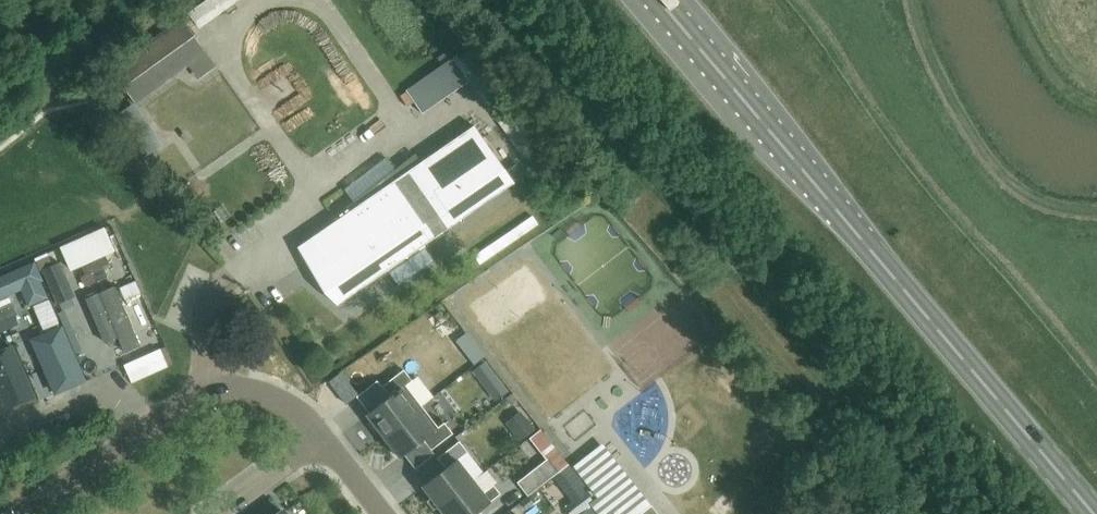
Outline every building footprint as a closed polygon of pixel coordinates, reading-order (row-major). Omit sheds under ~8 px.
[(189,15),(200,30),(240,0),(209,0),(189,15)] [(206,53),(181,19),(111,70),(136,104),(206,53)] [(535,142),(472,52),(456,64),(452,59),(406,91),(422,114),(469,81),(519,153),(535,142)] [(513,185),(473,128),(402,177),(399,172),(328,227),(329,228),(297,251),(323,295),(336,307),(513,185)] [(73,295),(59,263),(42,270),(56,302),(73,295)] [(106,276),(101,266),(89,271),(93,281),(106,276)] [(16,294),(12,280),(0,284),(0,298),(16,294)] [(83,300),(108,361),(142,347),(116,286),(83,300)] [(22,301),(20,320),(42,322),(44,303),(22,301)] [(82,374),(61,326),(22,343),(35,373),(52,366),(60,384),(82,374)] [(0,357),(0,393),(12,420),(30,412),(4,355),(0,357)] [(382,434),(421,404),(405,383),(411,378),(403,367),(381,384),(389,394),(366,412),(382,434)] [(595,379),(597,402),(618,401),(616,377),(595,379)] [(421,404),(382,434),(398,455),(422,437),(430,448),(452,431),(443,420),(437,425),(421,404)] [(525,440),(543,426),(529,409),(511,423),(525,440)] [(535,496),(574,464),(546,429),(534,439),(551,460),(524,482),(535,496)] [(438,506),(439,505),(472,479),(456,458),(466,450),(458,439),(436,456),(445,466),(421,485),(438,506)] [(576,467),(599,495),(618,480),(595,452),(576,467)] [(631,474),(600,498),(610,511),(641,488),(631,474)] [(439,505),(438,506),(444,513),(471,513),(500,492),(492,483),(482,491),(472,479),(439,505)] [(299,500),(279,513),(309,513),(299,500)] [(650,505),(638,513),(657,513),(650,505)]
